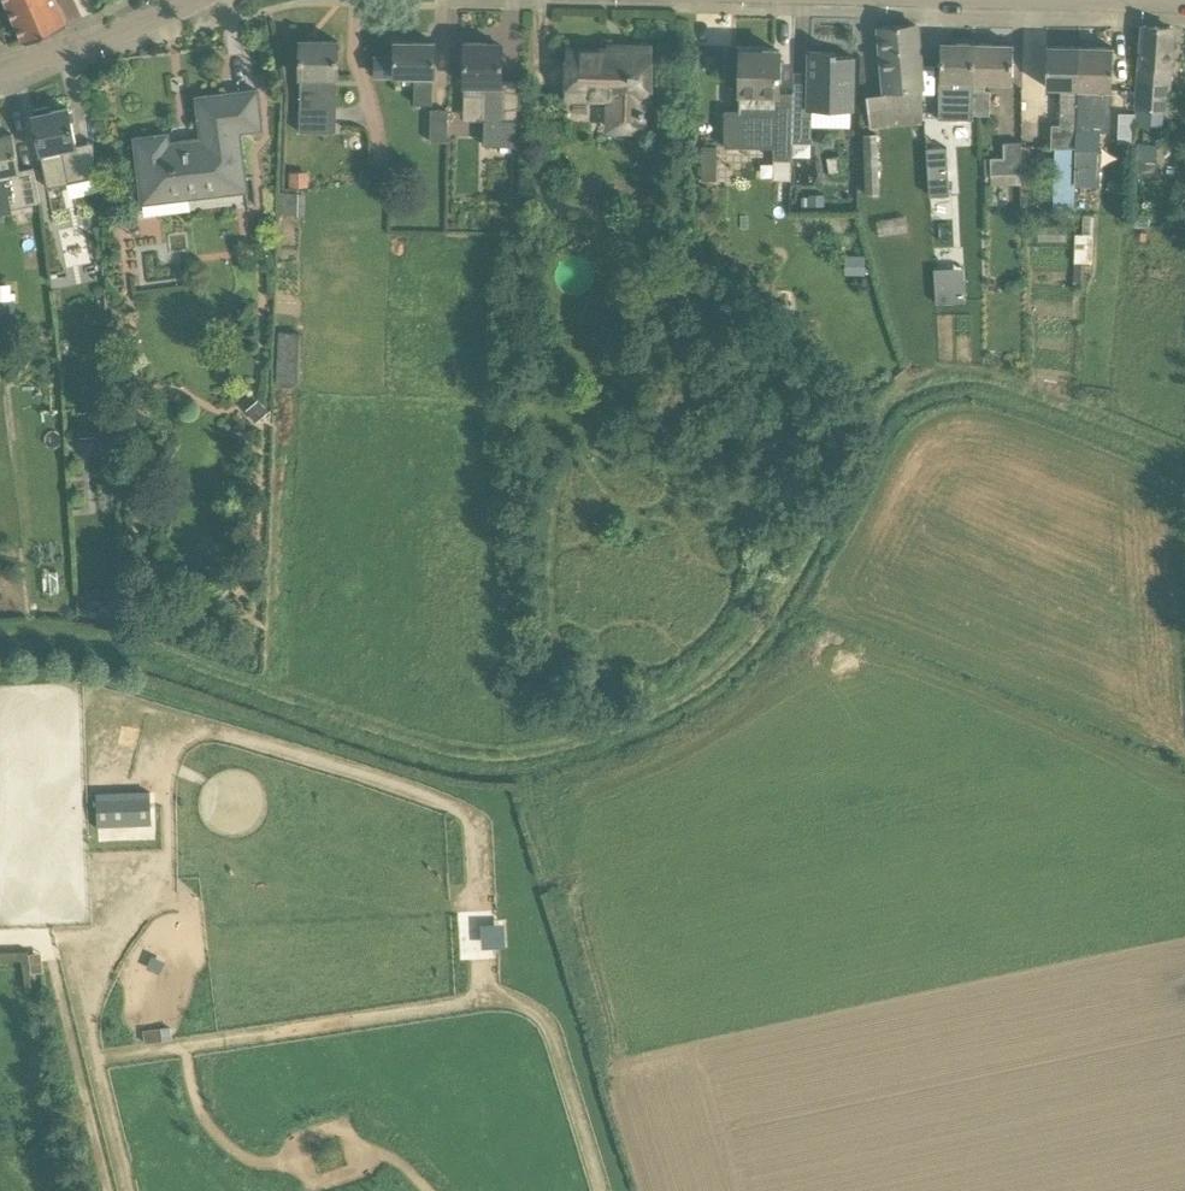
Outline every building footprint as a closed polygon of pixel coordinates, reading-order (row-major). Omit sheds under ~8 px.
[(67,25),(56,0),(2,0),(23,44),(67,25)] [(870,128),(917,124),(926,124),(925,119),(917,26),(881,29),(887,98),(867,99),(870,128)] [(1139,108),(1164,110),(1168,110),(1173,29),(1144,27),(1139,108)] [(339,76),(339,66),(339,41),(302,41),(300,132),(338,133),(338,105),(319,105),(319,75),(339,76)] [(416,105),(434,105),(434,77),(435,77),(436,43),(396,42),(396,58),(377,58),(376,76),(395,76),(394,91),(416,91),(416,105)] [(521,120),(522,91),(522,77),(503,77),(503,46),(489,46),(489,43),(466,43),(466,83),(486,83),(486,146),(521,147),(521,120)] [(975,115),(977,44),(942,44),(940,118),(974,120),(975,115)] [(977,44),(975,115),(992,116),(993,92),(986,91),(986,82),(1013,82),(1014,45),(977,44)] [(1077,167),(1079,125),(1081,47),(1048,46),(1047,88),(1062,88),(1061,125),(1053,125),(1052,147),(1055,148),(1053,216),(1074,216),(1075,186),(1073,185),(1073,166),(1075,167),(1077,167)] [(1114,48),(1081,47),(1079,125),(1077,167),(1099,167),(1099,149),(1100,148),(1101,131),(1095,130),(1095,121),(1097,121),(1098,90),(1113,90),(1114,48)] [(616,129),(642,129),(643,99),(650,99),(651,49),(629,48),(629,52),(570,50),(569,97),(617,98),(616,129)] [(794,100),(780,100),(781,52),(742,51),(741,111),(727,111),(726,148),(776,148),(776,161),(794,161),(794,143),(794,100)] [(811,99),(795,98),(794,98),(794,100),(794,143),(814,143),(814,110),(854,111),(854,56),(837,56),(837,52),(811,52),(811,99)] [(144,203),(248,191),(241,132),(263,129),(258,91),(198,98),(203,141),(170,145),(169,135),(136,139),(144,203)] [(49,191),(70,187),(70,185),(98,179),(96,148),(79,151),(70,108),(52,112),(51,107),(35,110),(36,115),(34,116),(49,191)] [(432,110),(432,142),(449,142),(449,111),(432,110)] [(1119,142),(1134,143),(1135,114),(1120,114),(1119,142)] [(878,133),(863,134),(865,194),(880,194),(878,133)] [(22,176),(13,134),(0,137),(0,175),(4,174),(11,209),(42,203),(36,173),(22,176)] [(991,157),(990,174),(1022,173),(1021,142),(1003,142),(1004,157),(991,157)] [(1137,145),(1137,159),(1155,159),(1155,145),(1137,145)] [(703,147),(703,161),(718,162),(718,147),(703,147)] [(947,147),(927,148),(930,194),(950,193),(947,147)] [(307,175),(292,175),(292,187),(307,187),(307,175)] [(825,195),(810,195),(810,207),(825,206),(825,195)] [(1094,235),(1075,234),(1075,262),(1074,262),(1073,290),(1087,290),(1088,263),(1093,263),(1094,235)] [(865,258),(846,257),(846,275),(865,276),(865,258)] [(0,284),(0,300),(16,299),(16,292),(12,292),(12,284),(0,284)] [(965,285),(936,286),(936,303),(966,302),(965,285)] [(301,383),(303,333),(279,332),(277,382),(301,383)] [(269,411),(258,399),(246,411),(256,423),(269,411)] [(96,436),(95,410),(78,411),(80,437),(96,436)]
